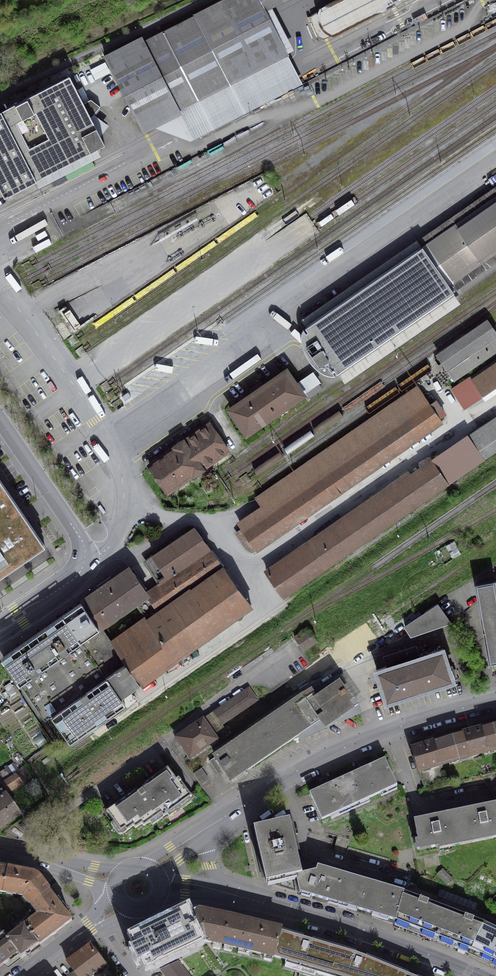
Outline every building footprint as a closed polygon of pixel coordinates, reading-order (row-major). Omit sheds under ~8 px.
[(259,0),(227,0),(196,16),(196,17),(145,43),(142,39),(105,58),(142,128),(287,54),(265,12),(259,0)] [(265,12),(290,0),(259,0),(265,12)] [(320,11),(321,12),(313,16),(313,21),(314,24),(315,27),(316,30),(318,32),(320,35),(323,37),(332,33),(332,34),(397,0),(342,0),(320,11)] [(5,197),(36,181),(36,180),(105,144),(100,135),(103,132),(98,128),(103,122),(95,115),(101,109),(91,99),(83,103),(69,76),(0,112),(0,189),(5,197)] [(422,246),(495,194),(495,185),(417,239),(422,246)] [(422,246),(450,285),(495,253),(495,194),(422,246)] [(301,319),(305,326),(422,246),(417,239),(301,319)] [(337,372),(454,291),(450,285),(422,246),(305,326),(308,330),(306,332),(303,328),(302,332),(301,336),(302,340),(302,345),(304,350),(306,355),(309,359),(313,364),(317,367),(321,371),(326,373),(331,374),(335,374),(332,370),(334,368),(337,372)] [(450,285),(454,291),(495,262),(495,253),(450,285)] [(462,301),(454,291),(337,372),(345,383),(462,301)] [(495,351),(495,335),(486,320),(437,353),(448,369),(452,376),(444,381),(447,385),(495,351)] [(464,406),(495,384),(495,360),(453,389),(464,406)] [(286,371),(230,410),(246,434),(303,395),(286,371)] [(442,422),(418,387),(256,498),(262,505),(230,527),(248,553),(256,548),(256,550),(442,422)] [(465,438),(480,459),(495,448),(495,420),(494,418),(465,438)] [(209,423),(149,465),(168,492),(228,451),(209,423)] [(464,436),(431,458),(450,484),(482,461),(480,459),(465,438),(464,436)] [(408,470),(264,570),(284,599),(450,484),(431,458),(430,455),(418,463),(420,465),(411,472),(408,470)] [(4,576),(27,559),(46,546),(30,522),(14,498),(2,480),(0,477),(0,578),(4,576)] [(251,605),(194,528),(145,560),(160,581),(146,592),(158,611),(146,618),(135,625),(111,642),(140,684),(251,605)] [(100,625),(135,601),(146,618),(158,611),(146,592),(129,568),(81,602),(98,627),(100,625)] [(495,659),(495,581),(477,585),(477,586),(480,600),(491,660),(495,659)] [(480,600),(477,586),(474,585),(440,610),(448,621),(453,626),(466,617),(462,613),(480,600)] [(98,627),(81,602),(63,614),(80,640),(97,663),(106,677),(120,697),(140,684),(111,642),(100,625),(98,627)] [(440,610),(436,605),(406,625),(411,634),(448,621),(440,610)] [(80,640),(63,614),(32,636),(50,661),(80,640)] [(50,661),(32,636),(1,657),(19,683),(50,661)] [(97,663),(80,640),(50,661),(19,683),(36,708),(97,663)] [(387,701),(453,680),(443,648),(376,670),(387,701)] [(106,677),(97,663),(36,708),(44,720),(52,715),(106,677)] [(120,697),(106,677),(52,715),(70,741),(124,703),(125,704),(126,704),(120,697)] [(294,703),(210,761),(218,774),(224,770),(231,780),(241,774),(249,769),(290,741),(298,735),(302,740),(327,727),(355,716),(342,697),(348,693),(342,683),(316,701),(310,693),(294,703)] [(256,700),(249,689),(214,713),(178,739),(190,757),(227,732),(222,724),(256,700)] [(493,725),(476,730),(475,729),(469,731),(469,732),(452,737),(459,760),(495,749),(495,739),(493,725)] [(459,760),(452,737),(435,742),(435,741),(428,743),(429,744),(412,749),(419,772),(439,766),(459,760)] [(385,758),(347,776),(359,802),(397,785),(385,758)] [(439,766),(419,772),(423,786),(444,779),(439,766)] [(163,818),(191,797),(179,780),(177,781),(167,768),(145,785),(146,786),(141,789),(142,790),(138,793),(135,789),(134,790),(135,791),(107,812),(121,832),(125,829),(127,832),(133,827),(135,829),(142,824),(144,827),(161,815),(163,818)] [(199,770),(193,774),(201,785),(206,781),(199,770)] [(15,775),(3,784),(9,792),(21,783),(15,775)] [(347,776),(309,792),(322,819),(359,802),(347,776)] [(19,814),(2,790),(0,791),(0,828),(19,814)] [(463,840),(495,834),(495,803),(457,811),(463,840)] [(457,811),(414,820),(420,849),(463,840),(457,811)] [(289,820),(254,828),(265,876),(267,883),(296,875),(301,874),(301,870),(295,844),(289,820)] [(301,870),(301,874),(296,875),(300,892),(346,905),(354,877),(322,867),(314,865),(313,867),(301,870)] [(8,868),(3,892),(24,896),(30,904),(49,890),(40,878),(36,875),(32,873),(8,868)] [(443,869),(437,874),(448,885),(454,879),(443,869)] [(395,920),(405,891),(354,877),(346,905),(370,912),(395,920)] [(71,919),(49,890),(30,904),(37,914),(23,925),(39,945),(71,919)] [(444,919),(448,908),(427,900),(405,891),(395,920),(397,920),(396,925),(408,929),(409,925),(422,930),(421,934),(433,939),(435,935),(439,937),(446,919),(444,919)] [(157,922),(130,935),(146,969),(203,942),(189,915),(187,908),(157,922)] [(471,949),(484,922),(466,915),(448,908),(444,919),(446,919),(439,937),(441,938),(440,941),(452,946),(453,942),(460,945),(459,949),(467,952),(468,948),(471,949)] [(223,944),(230,916),(199,910),(189,915),(203,942),(206,940),(223,944)] [(274,956),(282,929),(230,916),(223,944),(274,956)] [(21,958),(39,945),(23,925),(17,917),(10,923),(16,930),(6,938),(18,953),(21,958)] [(484,922),(471,949),(483,954),(481,958),(489,962),(491,958),(494,960),(492,964),(495,965),(495,928),(484,922)] [(303,935),(282,929),(274,956),(286,960),(285,964),(301,968),(325,975),(335,945),(312,939),(311,941),(302,938),(303,935)] [(18,953),(6,938),(2,933),(0,934),(0,966),(18,953)] [(90,944),(79,952),(67,961),(74,971),(68,975),(90,975),(105,965),(90,944)] [(366,955),(365,957),(355,954),(356,951),(335,945),(325,975),(328,975),(382,975),(387,964),(366,955)] [(177,961),(165,967),(162,968),(168,975),(188,975),(177,961)] [(387,964),(382,975),(409,975),(407,975),(408,972),(387,964)]
